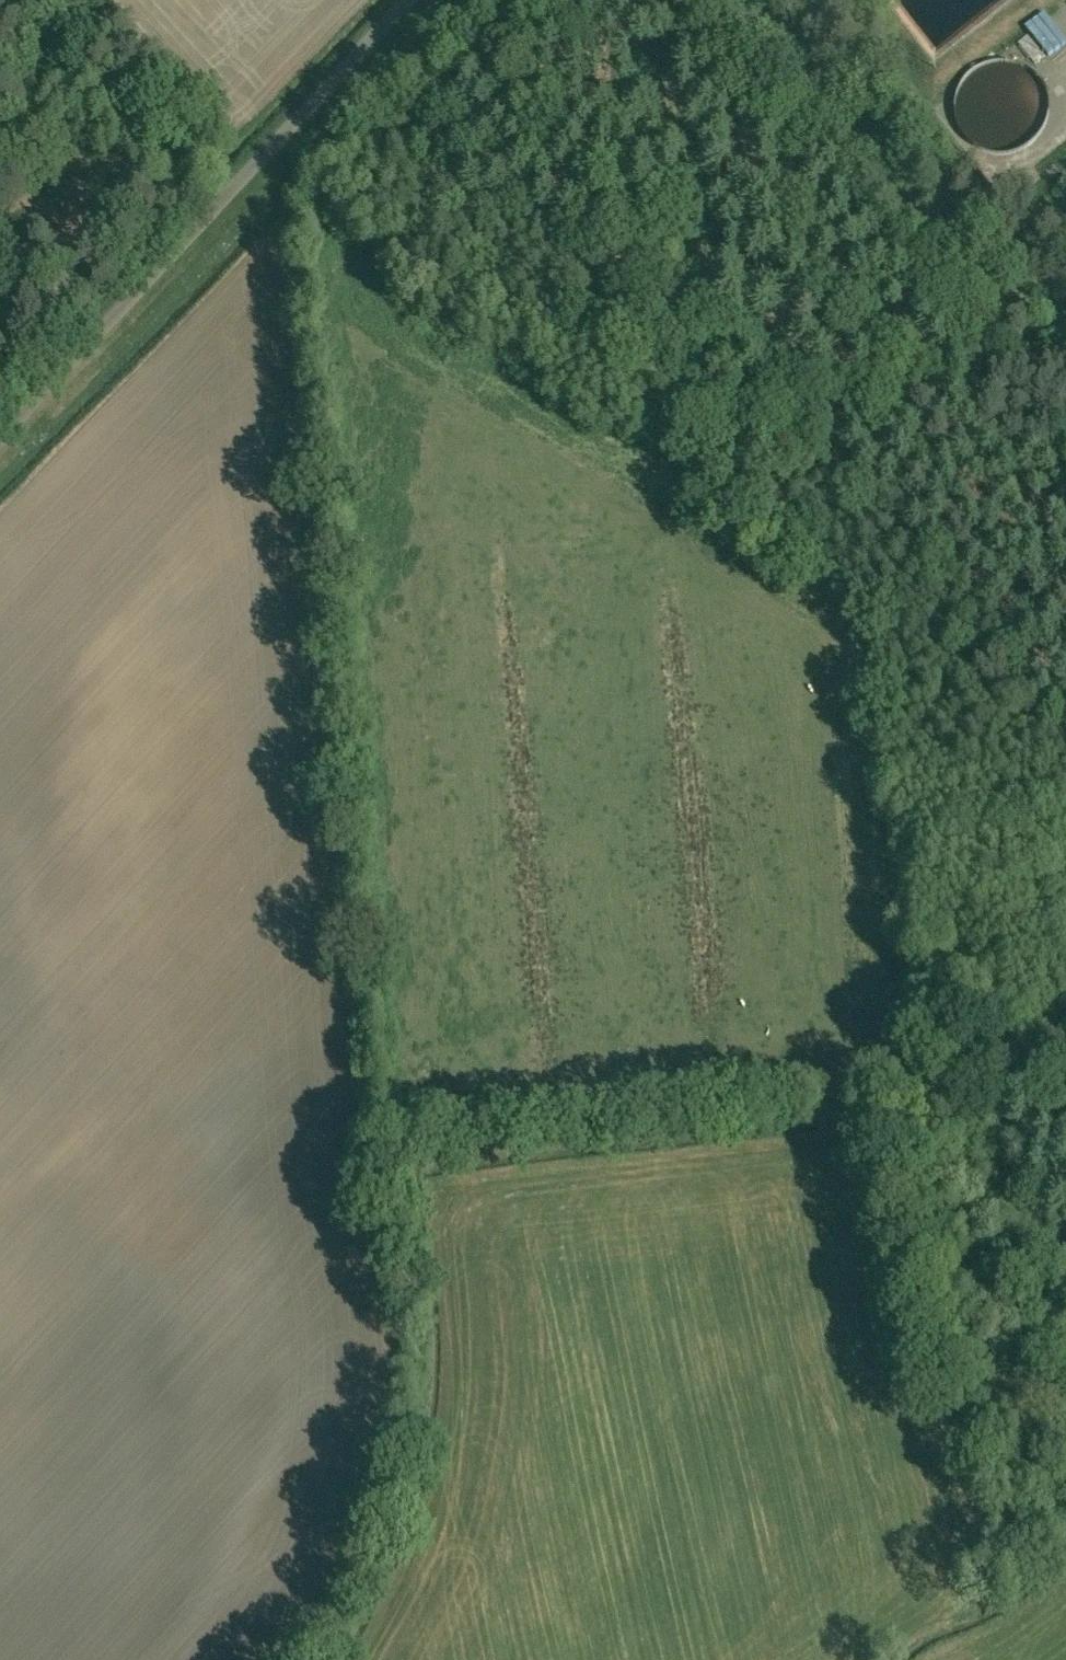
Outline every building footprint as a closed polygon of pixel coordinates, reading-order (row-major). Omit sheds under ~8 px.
[(1041,63),(1053,58),(1045,37),(1033,42),(1041,63)] [(990,96),(1017,78),(1007,63),(980,81),(990,96)]
